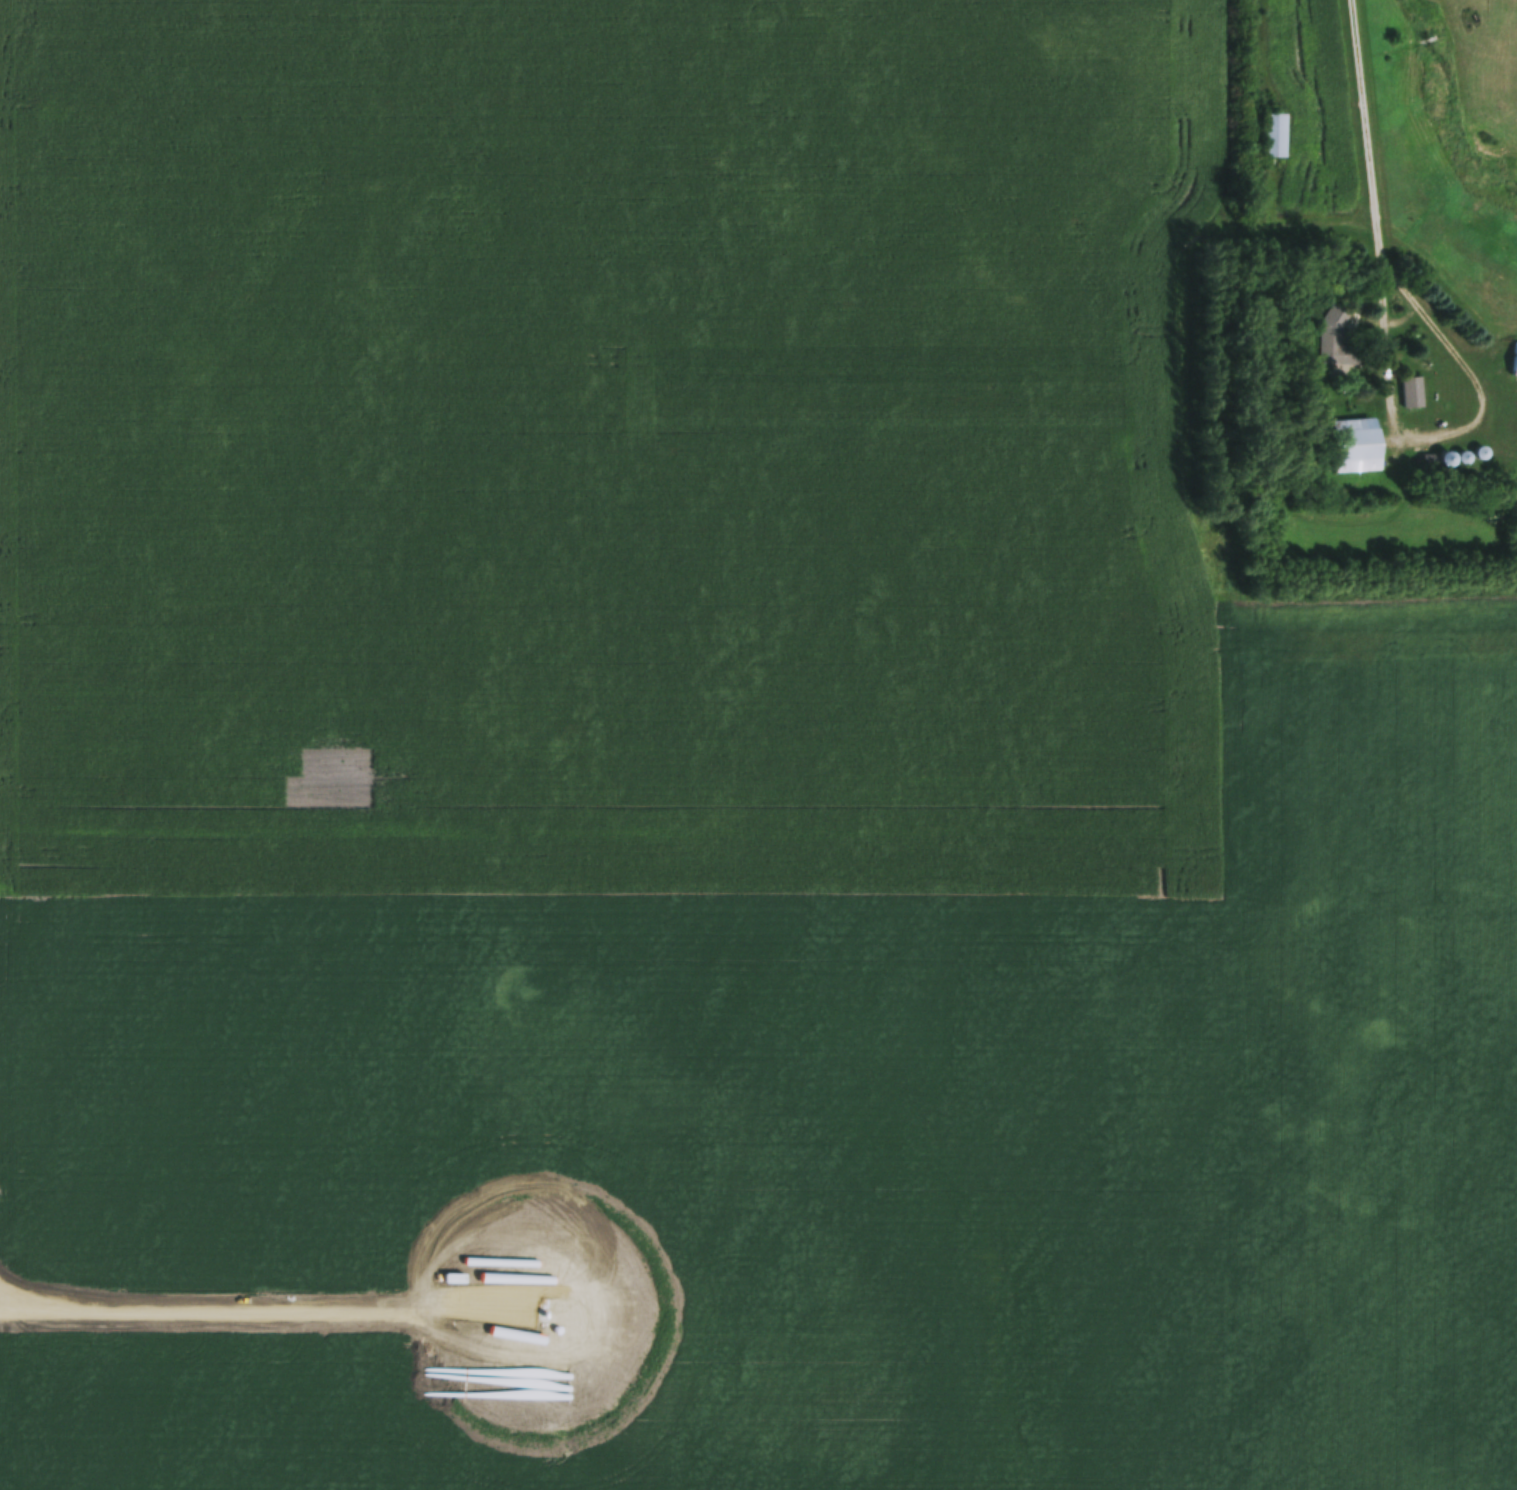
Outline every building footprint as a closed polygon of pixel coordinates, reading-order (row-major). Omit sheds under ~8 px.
[(1287,117),(1263,117),(1263,160),(1287,160),(1287,117)] [(1360,368),(1360,348),(1344,348),(1345,311),(1323,310),(1322,367),(1360,368)] [(1422,410),(1422,380),(1403,380),(1403,410),(1422,410)] [(1333,475),(1384,473),(1382,421),(1331,423),(1333,475)]
